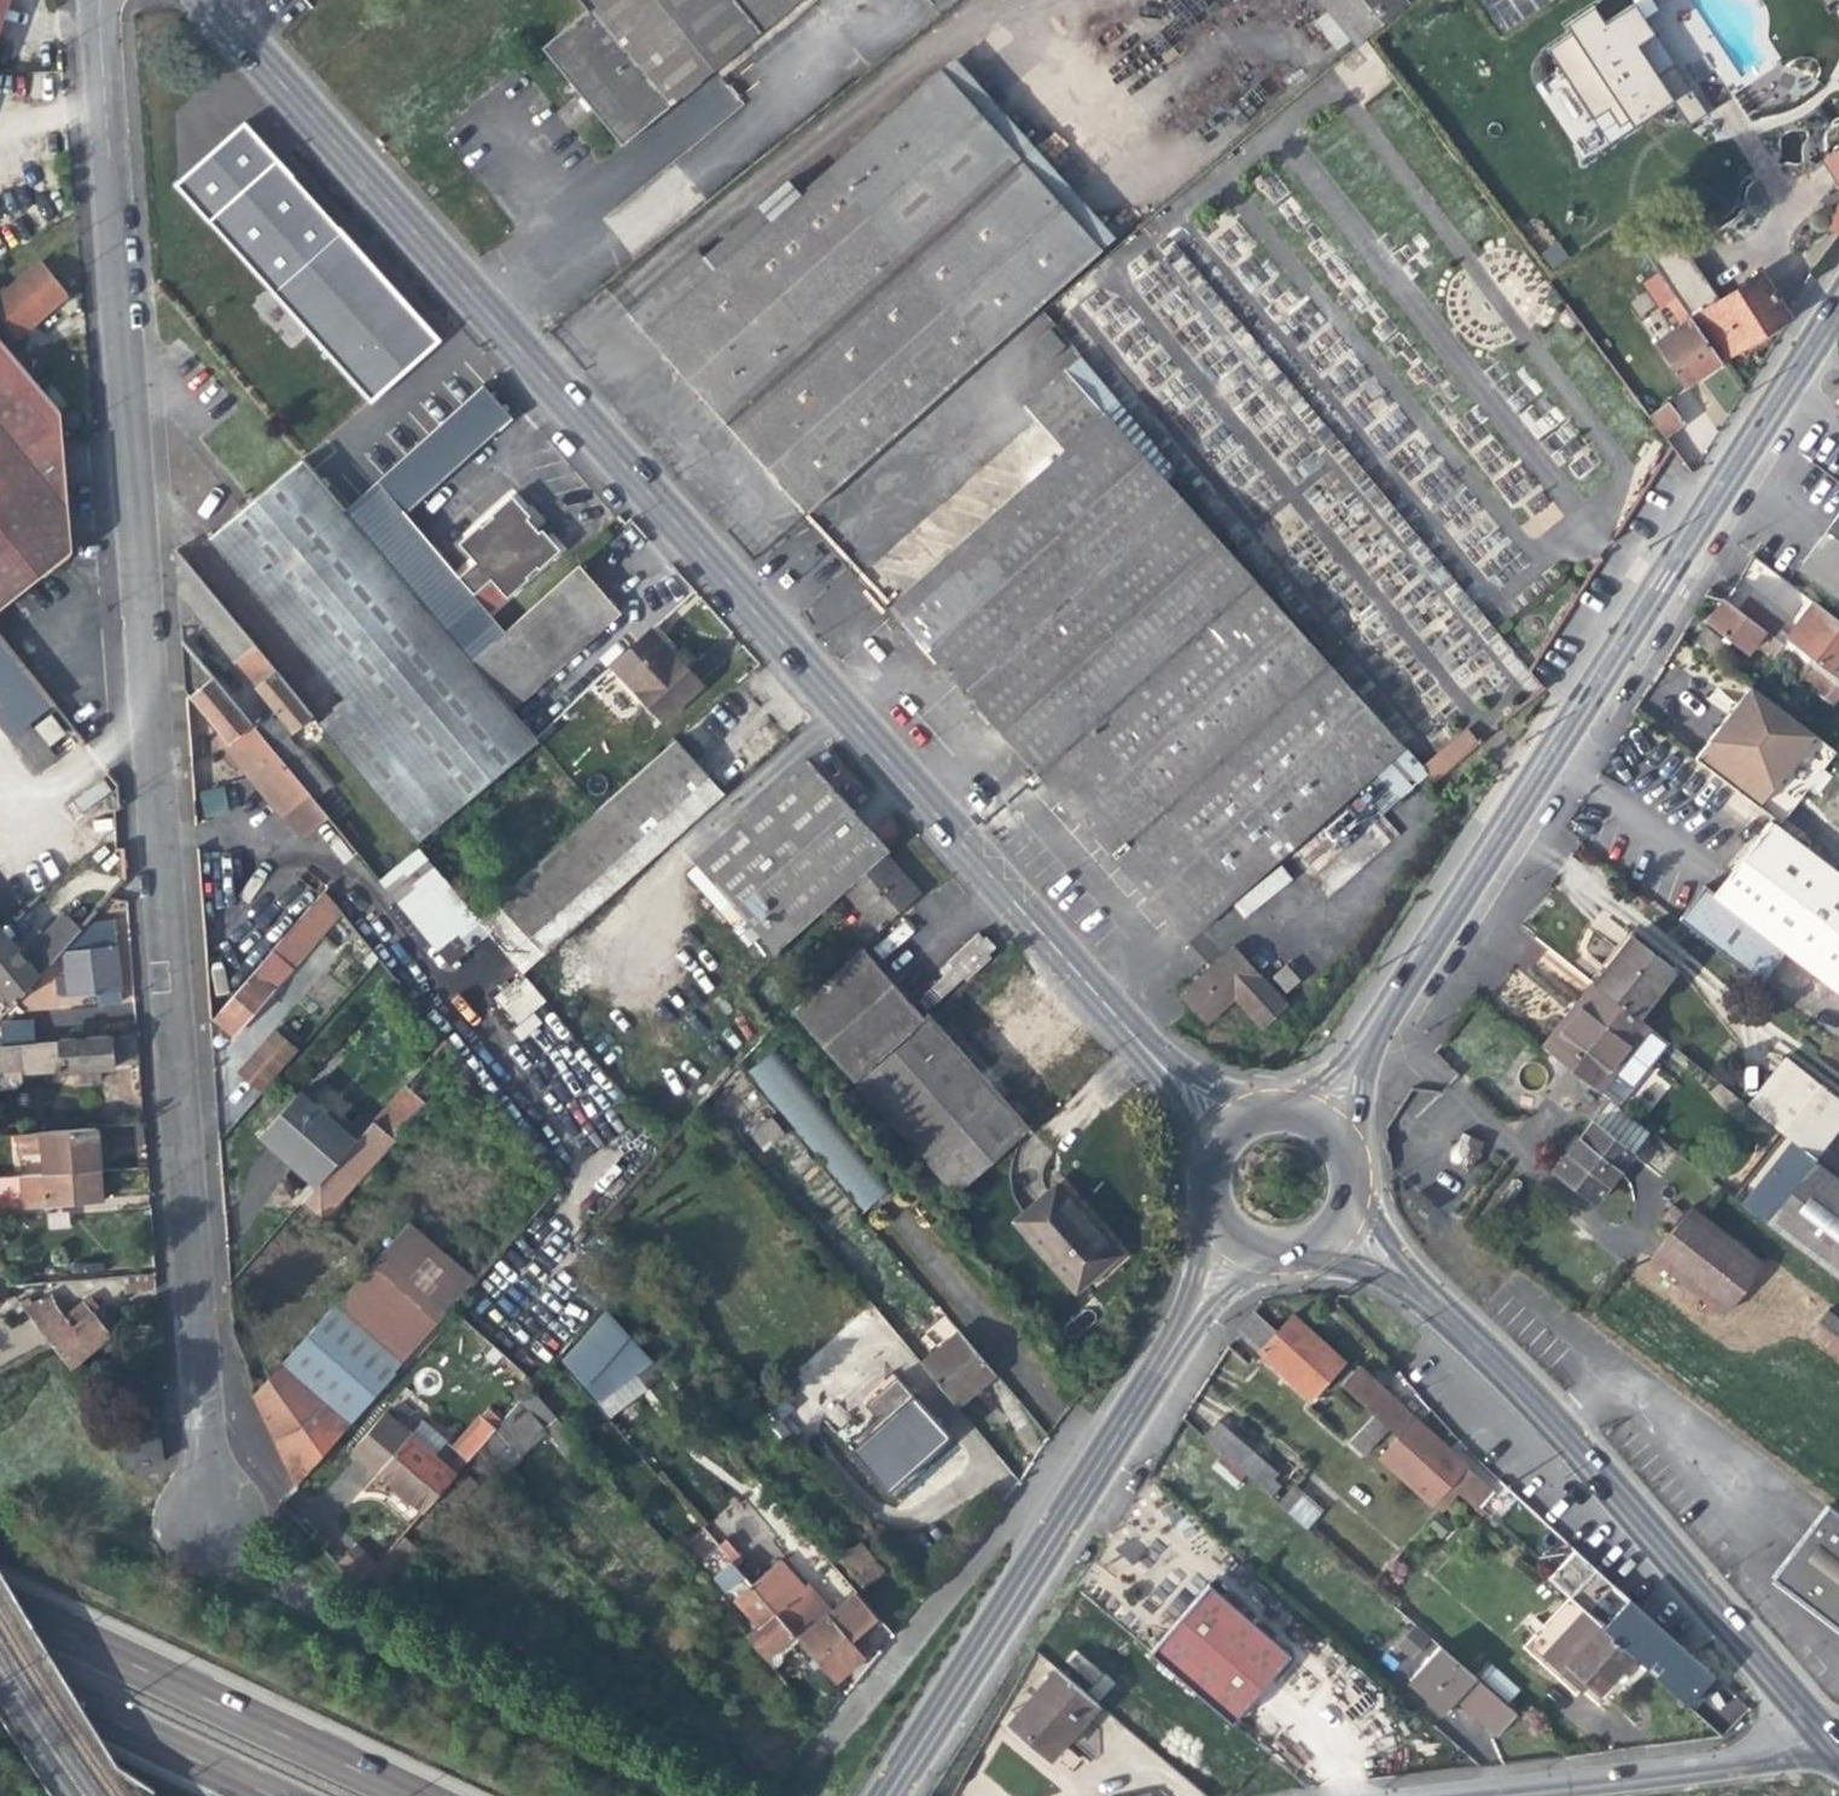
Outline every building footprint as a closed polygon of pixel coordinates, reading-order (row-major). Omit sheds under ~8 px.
[(5,29),(15,0),(0,0),(0,45),(5,29)] [(796,0),(580,0),(587,9),(542,45),(577,88),(621,143),(796,0)] [(1367,35),(1408,1),(1407,0),(1317,0),(1354,46),(1367,35)] [(1601,182),(1622,168),(1630,180),(1651,210),(1739,150),(1741,149),(1642,0),(1480,0),(1487,11),(1601,182)] [(1324,12),(1313,21),(1336,48),(1347,39),(1324,12)] [(955,55),(940,68),(1101,247),(1114,235),(955,55)] [(806,511),(883,442),(911,417),(982,354),(1013,326),(1038,304),(1101,247),(940,68),(939,67),(858,139),(798,192),(786,180),(760,204),(771,217),(757,230),(745,218),(702,257),(696,251),(627,312),(699,392),(800,504),(806,511)] [(244,122),(176,183),(369,400),(438,339),(365,257),(244,122)] [(1825,153),(1823,155),(1832,167),(1838,179),(1838,145),(1825,153)] [(1689,315),(1720,359),(1776,325),(1787,309),(1774,289),(1752,253),(1702,283),(1651,210),(1630,180),(1618,189),(1624,198),(1613,205),(1638,241),(1689,315)] [(1699,374),(1720,359),(1689,315),(1638,241),(1613,205),(1599,184),(1581,197),(1658,308),(1664,305),(1677,323),(1652,341),(1684,385),(1699,374)] [(1838,236),(1838,203),(1824,226),(1838,236)] [(38,258),(0,291),(0,317),(14,333),(65,290),(56,280),(38,258)] [(1787,309),(1776,325),(1791,316),(1787,309)] [(1064,348),(1049,332),(1030,348),(1045,365),(1064,348)] [(1242,407),(1218,415),(1232,427),(1247,427),(1269,444),(1269,453),(1301,478),(1317,472),(1335,472),(1327,448),(1334,439),(1326,418),(1336,406),(1337,387),(1333,385),(1334,356),(1313,364),(1305,357),(1294,370),(1290,372),(1257,346),(1254,346),(1239,334),(1238,367),(1216,375),(1221,389),(1231,378),(1230,397),(1242,407)] [(0,339),(0,605),(70,549),(68,524),(62,431),(60,411),(0,339)] [(1024,406),(1064,451),(1106,413),(1119,402),(1080,356),(1024,406)] [(1626,384),(1648,414),(1660,405),(1638,375),(1626,384)] [(510,417),(483,385),(345,511),(471,661),(505,630),(488,611),(506,595),(506,596),(528,577),(526,575),(537,565),(538,567),(559,549),(541,528),(538,530),(527,518),(529,515),(511,495),(490,513),(492,515),(481,525),(479,523),(459,542),(471,556),(454,570),(405,512),(510,417)] [(1660,405),(1648,414),(1664,437),(1672,431),(1684,422),(1667,400),(1660,405)] [(1175,470),(1119,402),(1106,413),(1166,479),(1175,470)] [(983,712),(1036,772),(1255,577),(1166,479),(1106,413),(1064,451),(889,607),(983,712)] [(920,426),(911,417),(883,442),(892,451),(920,426)] [(537,739),(511,708),(471,661),(345,511),(301,459),(250,502),(239,511),(209,537),(345,699),(317,722),(416,842),(537,739)] [(843,530),(820,504),(810,513),(833,538),(843,530)] [(1838,599),(1838,511),(1797,568),(1838,599)] [(274,709),(254,726),(272,748),(311,715),(173,547),(179,622),(202,622),(274,709)] [(579,564),(505,630),(471,661),(511,708),(619,611),(579,564)] [(1402,740),(1255,577),(1036,772),(1119,865),(1125,871),(1185,939),(1373,772),(1398,800),(1429,773),(1422,764),(1402,740)] [(1754,642),(1772,655),(1781,642),(1773,636),(1742,612),(1724,599),(1722,598),(1706,619),(1717,628),(1747,651),(1754,642)] [(1752,599),(1742,612),(1773,636),(1783,624),(1752,599)] [(1838,682),(1838,621),(1813,601),(1800,617),(1781,642),(1837,685),(1838,682)] [(651,629),(642,636),(612,664),(661,720),(700,685),(681,663),(651,629)] [(1702,630),(1693,641),(1716,659),(1725,647),(1702,630)] [(0,636),(0,720),(40,769),(56,757),(28,723),(54,703),(0,636)] [(281,811),(307,791),(272,748),(254,726),(210,673),(180,636),(184,692),(220,736),(239,760),(253,777),(281,811)] [(1781,642),(1772,655),(1815,688),(1813,691),(1834,706),(1838,699),(1838,686),(1837,685),(1781,642)] [(1789,714),(1750,685),(1721,723),(1715,731),(1694,759),(1756,807),(1777,824),(1835,750),(1813,733),(1789,714)] [(51,713),(36,725),(49,743),(65,730),(51,713)] [(1430,759),(1435,766),(1444,758),(1451,766),(1477,744),(1465,730),(1430,759)] [(235,764),(239,760),(220,736),(214,742),(220,750),(223,749),(235,764)] [(675,738),(596,809),(494,900),(527,935),(706,774),(675,738)] [(1444,758),(1435,766),(1442,774),(1451,766),(1444,758)] [(774,951),(844,889),(882,854),(887,849),(824,780),(807,760),(694,861),(774,951)] [(224,787),(199,792),(203,817),(228,812),(224,787)] [(309,794),(307,791),(281,811),(299,832),(324,812),(309,794)] [(1712,895),(1784,951),(1838,993),(1838,874),(1770,821),(1745,854),(1712,895)] [(404,910),(408,915),(422,932),(450,966),(490,933),(476,916),(444,877),(440,880),(416,849),(380,880),(404,910)] [(917,893),(882,854),(844,889),(879,927),(901,907),(917,893)] [(60,906),(65,911),(81,927),(84,923),(124,879),(124,875),(104,856),(60,906)] [(1280,866),(1232,904),(1244,918),(1291,881),(1280,866)] [(1760,982),(1784,951),(1712,895),(1702,888),(1678,918),(1760,982)] [(340,911),(323,890),(270,950),(211,1018),(219,1024),(231,1034),(258,1002),(273,985),(275,986),(316,938),(340,911)] [(62,948),(81,927),(65,911),(33,947),(28,942),(18,949),(4,933),(0,928),(0,1009),(4,1013),(62,948)] [(112,921),(84,923),(81,927),(62,948),(65,983),(56,984),(57,999),(96,994),(98,1005),(120,1002),(117,968),(112,921)] [(1613,956),(1593,982),(1595,984),(1638,1018),(1676,970),(1630,935),(1613,956)] [(1178,995),(1190,1008),(1205,1024),(1232,999),(1259,1027),(1285,1003),(1231,945),(1178,995)] [(791,1010),(851,1078),(922,1015),(861,948),(791,1010)] [(983,961),(927,1010),(937,1022),(992,972),(983,961)] [(1299,980),(1284,965),(1271,975),(1285,991),(1299,980)] [(519,1031),(549,1008),(524,974),(494,997),(519,1031)] [(1560,1024),(1542,1045),(1584,1079),(1610,1099),(1617,1105),(1667,1041),(1638,1018),(1595,984),(1579,1005),(1575,1010),(1562,1026),(1560,1024)] [(1024,1120),(937,1022),(927,1010),(922,1015),(851,1078),(857,1084),(844,1097),(875,1133),(890,1121),(949,1187),(1024,1120)] [(1817,1027),(1838,1044),(1838,1024),(1826,1014),(1817,1027)] [(32,1043),(30,1020),(3,1022),(0,1025),(0,1045),(26,1043),(32,1043)] [(261,1091),(296,1051),(273,1030),(237,1070),(261,1091)] [(32,1043),(26,1043),(28,1071),(77,1068),(77,1078),(98,1077),(97,1067),(113,1066),(110,1034),(56,1038),(56,1041),(32,1043)] [(28,1071),(26,1043),(0,1045),(0,1062),(22,1060),(23,1072),(28,1071)] [(864,1210),(888,1189),(769,1053),(745,1074),(864,1210)] [(1747,1104),(1790,1138),(1814,1157),(1823,1146),(1838,1125),(1838,1101),(1784,1057),(1747,1104)] [(470,1068),(462,1060),(453,1068),(461,1077),(470,1068)] [(403,1085),(372,1120),(354,1141),(317,1183),(300,1202),(321,1221),(357,1180),(365,1186),(375,1175),(367,1168),(423,1103),(403,1085)] [(291,1160),(317,1183),(354,1141),(343,1131),(298,1092),(261,1134),(291,1160)] [(1593,1201),(1650,1131),(1617,1105),(1610,1099),(1585,1130),(1554,1169),(1593,1201)] [(361,1110),(343,1131),(354,1141),(372,1120),(361,1110)] [(783,1133),(769,1116),(749,1133),(763,1150),(783,1133)] [(41,1151),(43,1172),(98,1168),(97,1146),(95,1127),(18,1133),(19,1153),(41,1151)] [(658,1144),(642,1128),(622,1149),(638,1165),(658,1144)] [(1462,1130),(1459,1138),(1458,1139),(1451,1142),(1447,1152),(1449,1159),(1468,1168),(1482,1139),(1462,1130)] [(1739,1202),(1796,1248),(1838,1282),(1838,1177),(1814,1157),(1790,1138),(1739,1202)] [(1823,1146),(1814,1157),(1838,1177),(1838,1159),(1823,1146)] [(608,1157),(569,1189),(578,1200),(590,1214),(630,1184),(608,1157)] [(98,1168),(43,1172),(0,1175),(0,1184),(1,1195),(21,1194),(22,1206),(76,1202),(100,1201),(98,1168)] [(1054,1184),(1020,1214),(1013,1221),(1074,1290),(1116,1254),(1073,1205),(1054,1184)] [(904,1211),(895,1201),(884,1211),(893,1221),(904,1211)] [(1764,1263),(1692,1206),(1649,1259),(1721,1317),(1748,1283),(1764,1263)] [(408,1220),(371,1261),(439,1321),(476,1279),(408,1220)] [(293,1348),(253,1391),(297,1485),(439,1321),(371,1261),(293,1348)] [(125,1293),(154,1290),(153,1273),(124,1276),(125,1293)] [(23,1308),(56,1352),(67,1367),(109,1337),(97,1321),(90,1312),(95,1308),(88,1297),(63,1316),(55,1306),(51,1295),(38,1305),(33,1300),(23,1308)] [(1343,1361),(1291,1314),(1280,1325),(1275,1331),(1253,1310),(1239,1326),(1236,1329),(1258,1349),(1256,1351),(1310,1399),(1343,1361)] [(1838,1361),(1838,1320),(1830,1312),(1809,1339),(1838,1361)] [(609,1316),(564,1363),(603,1412),(655,1368),(609,1316)] [(994,1374),(958,1331),(920,1362),(956,1405),(974,1390),(994,1374)] [(1377,1457),(1438,1512),(1455,1493),(1466,1504),(1485,1484),(1446,1449),(1382,1392),(1357,1369),(1354,1372),(1342,1385),(1397,1435),(1377,1457)] [(911,1393),(849,1448),(887,1490),(917,1463),(949,1435),(911,1393)] [(542,1424),(528,1408),(509,1424),(524,1440),(542,1424)] [(410,1435),(391,1420),(384,1414),(352,1452),(357,1455),(387,1482),(423,1512),(428,1506),(456,1474),(447,1467),(435,1457),(445,1445),(420,1423),(410,1435)] [(452,1446),(459,1453),(468,1460),(477,1449),(496,1428),(479,1415),(452,1446)] [(1216,1421),(1200,1438),(1242,1474),(1258,1456),(1236,1437),(1216,1421)] [(123,1466),(123,1468),(163,1462),(157,1423),(117,1430),(123,1466)] [(513,1451),(501,1439),(488,1451),(500,1464),(513,1451)] [(459,1453),(447,1467),(456,1474),(468,1460),(459,1453)] [(1242,1474),(1269,1498),(1285,1480),(1258,1456),(1242,1474)] [(1227,1477),(1233,1471),(1225,1464),(1219,1471),(1227,1477)] [(1493,1491),(1485,1484),(1466,1504),(1475,1511),(1493,1491)] [(1304,1493),(1287,1513),(1305,1530),(1323,1510),(1304,1493)] [(1499,1501),(1483,1519),(1491,1526),(1507,1508),(1499,1501)] [(1822,1501),(1800,1531),(1766,1574),(1838,1630),(1838,1514),(1822,1501)] [(419,1550),(403,1535),(372,1570),(366,1578),(382,1592),(419,1550)] [(806,1551),(846,1597),(855,1589),(815,1543),(806,1551)] [(880,1568),(860,1544),(843,1558),(864,1582),(880,1568)] [(350,1550),(335,1565),(357,1587),(366,1578),(372,1570),(350,1550)] [(1574,1558),(1550,1584),(1586,1613),(1634,1657),(1690,1710),(1714,1684),(1698,1670),(1574,1558)] [(783,1653),(800,1639),(790,1628),(775,1611),(759,1593),(731,1560),(727,1563),(724,1559),(718,1565),(721,1569),(713,1576),(725,1590),(729,1586),(738,1595),(733,1600),(754,1623),(756,1627),(758,1628),(747,1637),(774,1668),(781,1662),(783,1653)] [(803,1588),(786,1569),(759,1593),(775,1611),(803,1588)] [(1351,1592),(1357,1585),(1348,1577),(1350,1574),(1343,1569),(1335,1578),(1342,1584),(1351,1592)] [(1286,1656),(1202,1583),(1143,1651),(1170,1674),(1226,1723),(1244,1703),(1286,1656)] [(709,1593),(715,1600),(720,1596),(714,1589),(709,1593)] [(865,1636),(883,1621),(855,1589),(846,1597),(837,1605),(865,1636)] [(812,1609),(790,1628),(800,1639),(834,1679),(861,1656),(845,1637),(825,1615),(821,1618),(812,1609)] [(1615,1676),(1634,1657),(1586,1613),(1540,1664),(1590,1703),(1615,1676)] [(1387,1654),(1411,1675),(1439,1644),(1415,1623),(1387,1654)] [(1495,1737),(1517,1713),(1439,1646),(1407,1682),(1444,1714),(1455,1702),(1473,1718),(1495,1737)] [(1112,1685),(1084,1660),(1071,1675),(1101,1700),(1112,1685)] [(1380,1680),(1387,1672),(1378,1665),(1371,1673),(1380,1680)] [(1007,1723),(1050,1759),(1071,1734),(1078,1727),(1096,1704),(1053,1668),(1012,1717),(1007,1723)] [(1714,1684),(1690,1710),(1702,1722),(1706,1718),(1726,1696),(1720,1689),(1714,1684)] [(1044,1767),(1050,1759),(1007,1723),(1012,1717),(1002,1710),(992,1723),(1044,1767)]
